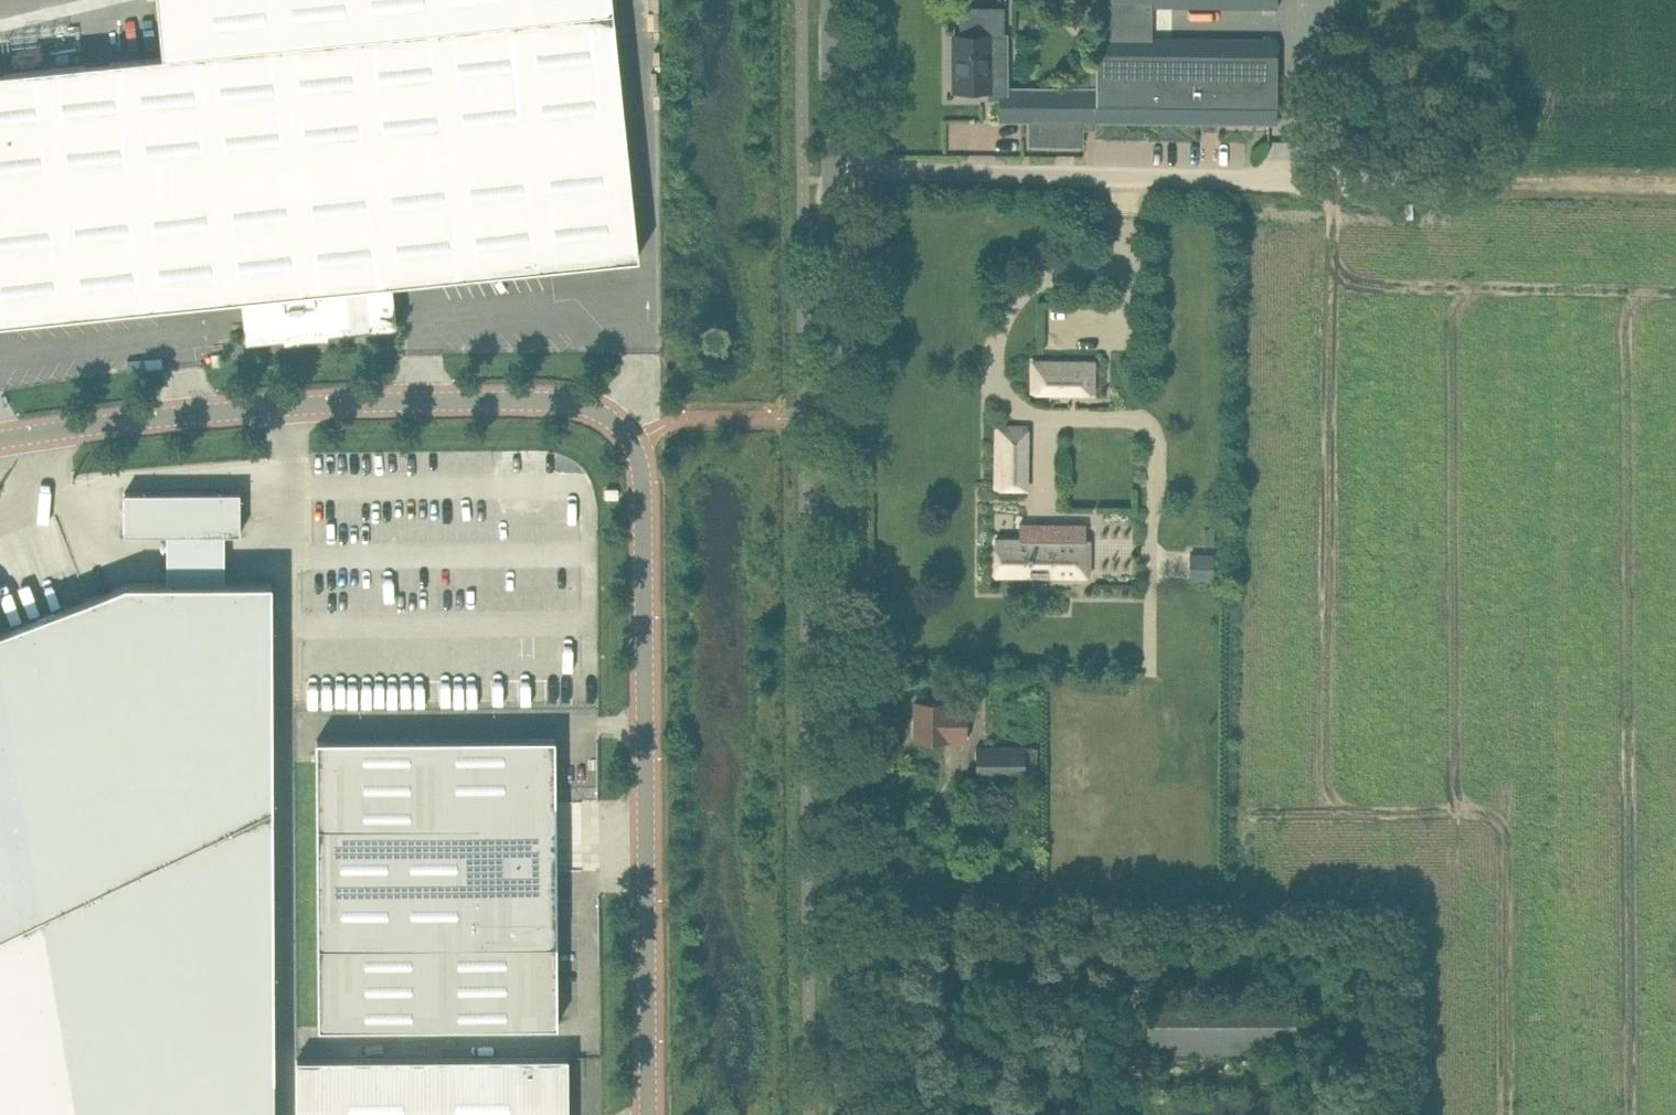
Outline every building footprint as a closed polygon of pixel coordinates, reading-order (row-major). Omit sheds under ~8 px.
[(325,337),(328,336),(327,329),(393,323),(393,326),(396,326),(392,283),(638,257),(612,0),(157,0),(163,55),(0,72),(0,322),(241,297),(245,341),(248,341),(248,338),(283,334),(283,341),(287,341),(286,338),(325,334),(325,337)] [(1095,36),(1094,87),(1030,87),(1030,90),(1000,90),(1000,119),(1030,119),(1030,120),(1031,120),(1031,145),(1082,145),(1083,121),(1156,121),(1156,130),(1254,131),(1254,135),(1266,135),(1266,122),(1276,122),(1276,100),(1277,36),(1187,35),(1187,36),(1145,36),(1145,7),(1278,9),(1278,0),(1038,0),(1038,6),(1096,7),(1096,36),(1095,36)] [(953,70),(953,90),(990,89),(990,73),(1005,73),(1005,35),(958,35),(958,70),(953,70)] [(1093,395),(1094,362),(1031,360),(1031,393),(1093,395)] [(993,424),(993,487),(1026,487),(1026,424),(993,424)] [(124,492),(124,534),(240,533),(240,491),(124,492)] [(1020,536),(994,536),(994,576),(1089,576),(1089,540),(1086,540),(1086,523),(1020,523),(1020,536)] [(1189,552),(1189,580),(1216,579),(1215,552),(1189,552)] [(272,581),(125,582),(0,631),(0,1114),(274,1114),(272,581)] [(915,701),(914,739),(936,740),(965,739),(966,702),(937,701),(915,701)] [(555,802),(554,738),(316,740),(318,1026),(557,1024),(556,943),(556,894),(557,894),(556,802),(555,802)] [(1024,745),(1024,746),(977,746),(977,777),(1024,777),(1024,778),(1036,777),(1036,745),(1024,745)] [(1295,1053),(1295,990),(1146,992),(1147,1055),(1295,1053)] [(297,1114),(561,1114),(568,1114),(568,1056),(296,1058),(297,1114)]
